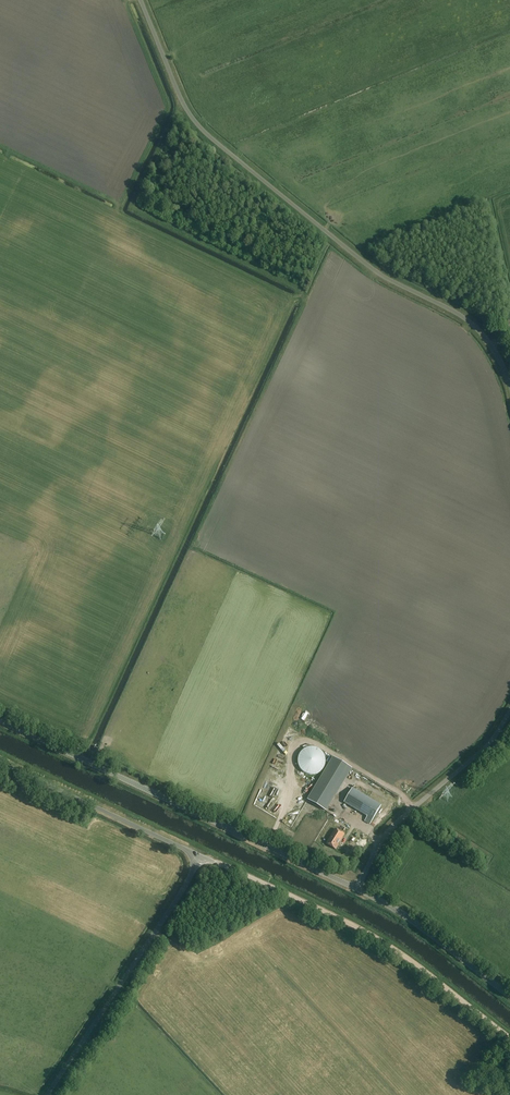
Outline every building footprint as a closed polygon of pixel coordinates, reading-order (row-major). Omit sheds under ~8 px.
[(319,812),(326,816),(329,813),(334,803),(332,802),(335,800),(336,798),(339,794),(333,788),(332,787),(333,785),(334,784),(337,777),(335,775),(334,775),(329,770),(325,773),(321,784),(316,788),(310,802),(309,804),(314,809),(318,810),(319,812)] [(370,824),(379,810),(382,806),(353,789),(345,803),(368,817),(365,822),(370,824)] [(336,850),(345,835),(336,829),(326,844),(336,850)]
